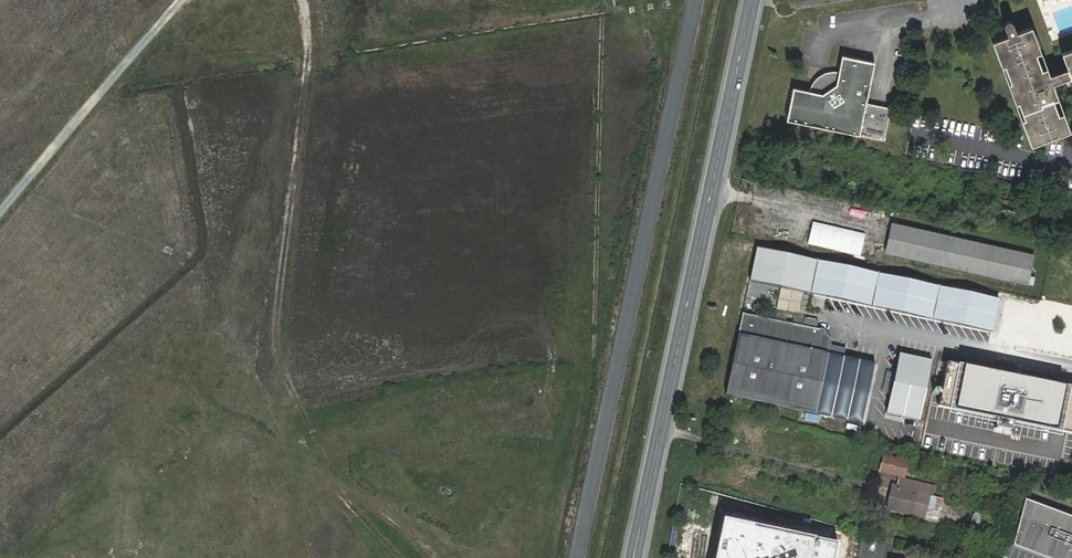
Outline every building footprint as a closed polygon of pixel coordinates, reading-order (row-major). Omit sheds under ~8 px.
[(999,39),(1008,65),(1006,66),(1025,119),(1021,120),(1031,146),(1070,131),(1064,113),(1058,115),(1047,84),(1070,76),(1071,81),(1071,49),(1061,53),(1067,71),(1044,79),(1032,48),(1038,46),(1031,27),(999,39)] [(794,88),(787,120),(884,140),(891,108),(867,102),(875,62),(842,56),(839,70),(836,70),(830,70),(825,72),(822,74),(819,75),(817,77),(814,80),(813,83),(811,87),(809,90),(794,88)] [(893,223),(888,251),(1029,281),(1035,252),(893,223)] [(868,240),(813,228),(810,241),(865,253),(868,240)] [(819,260),(758,247),(751,279),(811,292),(819,260)] [(880,273),(819,260),(811,292),(873,305),(880,273)] [(940,286),(880,273),(873,305),(934,318),(940,286)] [(998,299),(940,286),(934,318),(991,331),(998,299)] [(744,314),(727,395),(864,424),(875,361),(828,352),(831,342),(824,331),(809,328),(744,314)] [(934,360),(901,353),(887,412),(920,419),(934,360)] [(948,363),(939,407),(1071,434),(1071,388),(948,363)] [(883,458),(879,471),(901,477),(905,464),(883,458)] [(923,516),(928,498),(928,496),(894,487),(888,508),(923,518),(923,516)] [(941,501),(928,498),(923,516),(936,520),(941,501)] [(1048,557),(1071,557),(1071,517),(1027,499),(1014,545),(1048,557)] [(723,520),(715,557),(836,557),(838,545),(723,520)]
